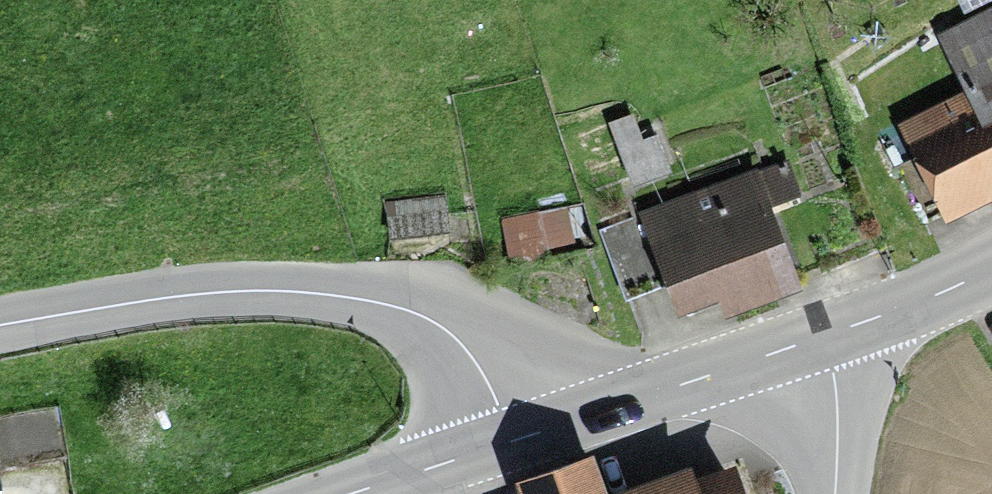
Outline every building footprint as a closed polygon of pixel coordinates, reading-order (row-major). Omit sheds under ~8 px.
[(963,11),(987,0),(958,0),(963,11)] [(897,121),(945,218),(991,194),(991,5),(936,32),(942,43),(938,45),(961,90),(897,121)] [(632,111),(608,120),(633,184),(670,169),(655,131),(642,136),(632,111)] [(639,215),(597,230),(622,299),(666,283),(677,310),(717,295),(724,313),(803,285),(776,213),(806,202),(790,158),(760,169),(758,165),(637,209),(639,215)] [(445,194),(384,203),(389,240),(450,232),(445,194)] [(501,219),(510,268),(549,261),(546,247),(575,241),(568,206),(501,219)] [(736,459),(695,473),(690,459),(607,489),(592,448),(514,476),(520,493),(749,493),(736,459)]
